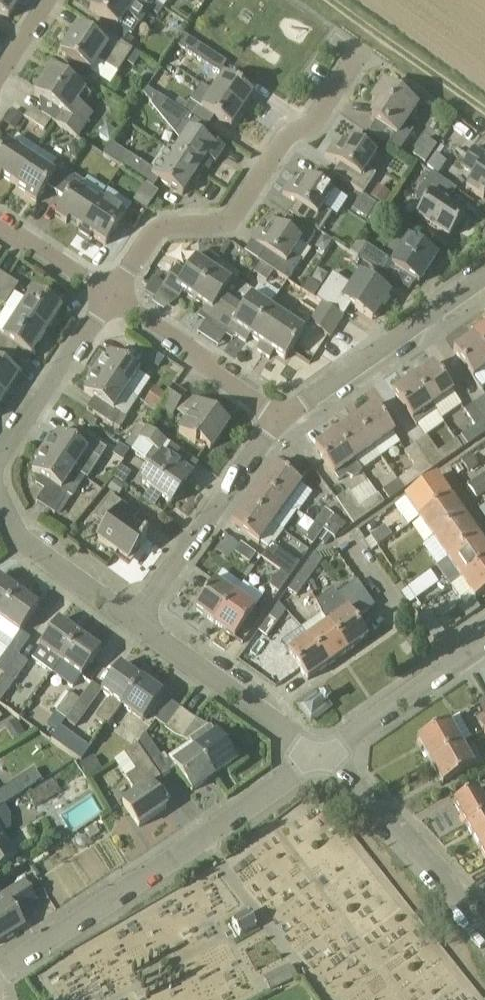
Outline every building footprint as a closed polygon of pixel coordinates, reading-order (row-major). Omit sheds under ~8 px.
[(13,0),(0,0),(0,15),(8,20),(19,4),(13,0)] [(90,11),(112,25),(107,34),(123,44),(129,35),(118,28),(126,16),(140,25),(154,3),(149,0),(97,0),(90,11)] [(163,9),(154,3),(149,10),(158,17),(163,9)] [(107,34),(100,44),(78,29),(61,55),(91,74),(98,62),(119,75),(121,72),(127,77),(141,56),(134,51),(123,44),(107,34)] [(183,35),(176,46),(220,74),(227,63),(183,35)] [(92,99),(50,71),(34,95),(63,114),(56,125),(78,139),(93,117),(84,111),(92,99)] [(252,95),(223,76),(212,93),(242,112),(252,95)] [(416,108),(383,86),(371,103),(379,108),(371,120),(397,137),(390,147),(400,153),(414,132),(404,126),(416,108)] [(190,119),(182,113),(147,89),(144,94),(152,105),(151,106),(182,143),(174,156),(202,173),(210,161),(215,164),(224,150),(211,141),(209,144),(201,139),(207,129),(190,119)] [(242,112),(212,93),(201,110),(231,129),(242,112)] [(190,102),(182,113),(190,119),(198,107),(190,102)] [(51,122),(30,109),(24,119),(44,132),(51,122)] [(13,110),(4,124),(15,131),(24,118),(13,110)] [(436,144),(425,137),(412,156),(423,164),(436,144)] [(375,157),(347,139),(340,150),(333,145),(326,156),(339,165),(332,176),(336,178),(363,196),(376,176),(366,170),(375,157)] [(73,143),(69,149),(71,157),(77,161),(84,150),(73,143)] [(31,160),(11,147),(7,144),(0,155),(0,180),(2,177),(14,185),(31,160)] [(121,168),(130,156),(111,144),(103,156),(121,168)] [(473,149),(462,167),(474,175),(466,188),(484,199),(484,198),(484,157),(473,149)] [(174,156),(168,153),(155,172),(130,156),(121,168),(140,181),(153,189),(158,181),(182,196),(191,182),(194,184),(202,173),(174,156)] [(436,154),(427,168),(438,175),(447,162),(436,154)] [(71,173),(57,164),(51,173),(31,160),(14,185),(26,193),(24,196),(36,204),(47,187),(57,194),(71,173)] [(329,188),(336,178),(332,176),(321,168),(314,179),(329,188)] [(80,229),(98,203),(80,191),(85,183),(71,173),(57,194),(66,200),(55,217),(66,224),(68,221),(80,229)] [(464,216),(444,202),(453,188),(431,173),(421,189),(430,195),(416,216),(449,238),(464,216)] [(331,195),(304,177),(296,188),(290,183),(283,194),(296,203),(289,214),(316,231),(319,233),(332,213),(323,207),(331,195)] [(378,186),(371,197),(385,206),(393,195),(378,186)] [(147,211),(154,199),(144,193),(137,205),(147,211)] [(98,203),(80,229),(78,232),(89,240),(91,236),(106,246),(126,216),(100,199),(98,203)] [(307,247),(315,236),(288,218),(280,229),(272,224),(265,235),(259,231),(251,242),(264,250),(257,261),(287,281),(300,261),(291,255),(300,242),(307,247)] [(322,237),(315,248),(325,254),(332,243),(322,237)] [(436,258),(408,240),(391,266),(419,284),(436,258)] [(387,261),(387,260),(367,246),(358,259),(379,273),(387,261)] [(219,262),(206,253),(200,253),(195,260),(186,273),(176,267),(162,288),(179,299),(183,293),(194,300),(219,262)] [(236,281),(239,275),(219,262),(194,300),(205,307),(201,314),(217,324),(243,285),(236,281)] [(0,274),(0,303),(5,307),(19,286),(0,274)] [(388,295),(360,277),(352,289),(332,275),(316,299),(315,300),(322,305),(343,318),(350,306),(372,320),(388,295)] [(321,287),(310,280),(303,290),(306,292),(314,297),(321,287)] [(149,285),(145,292),(155,299),(159,292),(149,285)] [(250,337),(268,309),(252,298),(255,293),(243,285),(217,324),(235,336),(245,344),(250,337)] [(302,299),(311,305),(315,307),(319,310),(322,305),(315,300),(316,299),(314,297),(306,292),(306,294),(302,299)] [(33,293),(18,316),(45,334),(60,311),(33,293)] [(315,315),(336,328),(343,318),(322,305),(319,310),(315,315)] [(286,320),(268,309),(250,337),(261,344),(257,351),(263,355),(286,320)] [(336,328),(315,315),(309,325),(329,338),(336,328)] [(4,338),(0,335),(0,352),(12,359),(19,349),(31,356),(45,334),(18,316),(4,338)] [(286,320),(263,355),(270,359),(274,353),(285,360),(304,332),(286,320)] [(484,353),(484,329),(473,337),(484,353)] [(453,351),(473,379),(484,370),(484,353),(473,337),(453,351)] [(12,359),(0,352),(0,398),(2,400),(17,377),(6,369),(12,359)] [(109,353),(96,373),(126,392),(139,372),(109,353)] [(163,359),(154,353),(147,362),(157,368),(163,359)] [(413,379),(433,407),(453,394),(433,365),(413,379)] [(96,373),(84,392),(101,403),(113,411),(126,392),(96,373)] [(392,393),(417,427),(437,414),(433,407),(413,379),(392,393)] [(155,387),(145,403),(157,411),(167,395),(155,387)] [(160,407),(172,415),(185,397),(173,388),(168,396),(160,407)] [(476,403),(484,416),(484,396),(476,403)] [(227,426),(193,401),(193,402),(185,412),(190,416),(187,420),(178,432),(195,444),(197,441),(210,450),(227,426)] [(113,427),(113,426),(120,416),(113,411),(101,403),(94,414),(113,427)] [(464,411),(475,427),(461,436),(468,446),(484,434),(484,416),(476,403),(464,411)] [(374,406),(354,420),(374,449),(394,435),(374,406)] [(120,416),(113,426),(120,430),(126,420),(120,416)] [(335,434),(355,463),(374,449),(354,420),(335,434)] [(146,428),(139,423),(124,447),(130,452),(139,439),(146,428)] [(181,468),(159,452),(166,442),(146,428),(139,439),(154,449),(145,461),(154,467),(142,484),(171,505),(186,484),(192,476),(181,468)] [(106,450),(81,434),(74,444),(58,432),(52,442),(48,439),(41,450),(85,478),(87,479),(106,450)] [(335,434),(314,448),(338,483),(346,477),(353,480),(362,473),(361,472),(355,463),(335,434)] [(457,439),(437,453),(427,437),(425,438),(416,445),(433,470),(464,449),(457,439)] [(397,481),(404,490),(433,470),(416,445),(404,453),(415,469),(397,481)] [(85,478),(41,450),(34,460),(38,462),(32,472),(49,483),(36,503),(55,515),(68,495),(72,498),(85,478)] [(479,468),(478,467),(472,457),(462,463),(470,474),(479,468)] [(273,465),(259,485),(287,505),(301,485),(273,465)] [(464,472),(459,465),(452,470),(458,477),(464,472)] [(122,467),(114,478),(124,485),(132,474),(122,467)] [(297,468),(290,477),(299,484),(306,474),(297,468)] [(468,486),(477,499),(484,493),(484,474),(468,486)] [(418,520),(450,498),(436,477),(404,500),(418,520)] [(125,488),(114,480),(108,489),(119,497),(125,488)] [(358,505),(375,494),(367,480),(349,491),(358,505)] [(389,500),(404,490),(397,481),(382,491),(389,500)] [(245,505),(273,525),(287,505),(259,485),(245,505)] [(384,504),(378,495),(360,507),(348,491),(336,500),(353,526),(384,504)] [(147,539),(123,522),(131,512),(110,497),(94,519),(107,528),(98,541),(127,562),(139,546),(141,547),(147,539)] [(464,518),(450,498),(418,520),(432,540),(464,518)] [(273,525),(245,505),(231,525),(266,550),(260,558),(280,572),(289,578),(299,564),(274,546),(284,533),(273,525)] [(324,510),(314,524),(323,531),(332,537),(335,539),(341,531),(335,527),(339,522),(324,510)] [(464,518),(432,540),(447,561),(478,538),(464,518)] [(303,539),(313,546),(317,539),(323,531),(314,524),(303,539)] [(385,527),(370,537),(377,547),(392,537),(385,527)] [(326,545),(332,537),(323,531),(317,539),(326,545)] [(227,537),(216,552),(228,561),(239,545),(227,537)] [(447,561),(460,580),(484,563),(484,548),(478,538),(447,561)] [(240,544),(234,553),(249,564),(256,555),(240,544)] [(308,562),(318,569),(325,558),(319,553),(313,555),(308,562)] [(299,575),(308,582),(318,569),(308,562),(299,575)] [(484,593),(484,563),(460,580),(474,599),(475,601),(476,600),(484,593)] [(280,572),(269,587),(279,593),(290,579),(289,578),(280,572)] [(296,597),(308,582),(299,575),(288,591),(296,597)] [(18,593),(0,580),(0,618),(18,593)] [(234,596),(214,582),(194,610),(214,624),(234,596)] [(327,626),(328,625),(347,653),(367,639),(355,621),(374,607),(357,582),(337,596),(334,592),(316,603),(321,615),(320,616),(322,619),(327,626)] [(409,605),(416,600),(415,599),(408,589),(401,593),(409,605)] [(18,593),(0,618),(0,634),(12,643),(0,660),(0,673),(4,676),(19,656),(18,656),(30,639),(21,632),(38,608),(18,593)] [(214,624),(234,638),(254,611),(234,596),(214,624)] [(460,608),(467,618),(481,608),(476,601),(476,600),(475,601),(474,599),(464,606),(464,605),(460,608)] [(269,617),(258,632),(267,638),(278,623),(269,617)] [(79,637),(58,622),(32,657),(53,673),(61,663),(79,637)] [(428,631),(435,641),(445,633),(438,623),(428,631)] [(328,625),(327,626),(308,639),(327,667),(347,653),(328,625)] [(79,637),(61,663),(81,677),(100,652),(79,637)] [(327,667),(308,639),(288,653),(307,681),(327,667)] [(0,682),(0,703),(28,664),(19,656),(4,676),(0,682)] [(119,666),(101,691),(111,698),(95,719),(107,728),(122,706),(123,706),(141,681),(119,666)] [(123,706),(143,721),(161,696),(141,681),(123,706)] [(70,694),(55,714),(65,721),(79,700),(70,694)] [(323,695),(320,698),(317,694),(300,707),(310,721),(328,708),(325,704),(328,701),(323,695)] [(79,700),(65,721),(75,728),(90,708),(79,700)] [(165,729),(165,730),(180,709),(169,702),(155,721),(165,728),(165,729)] [(211,728),(196,738),(187,734),(196,721),(180,709),(165,730),(175,737),(189,743),(189,744),(191,745),(195,751),(213,777),(235,762),(211,728)] [(473,739),(460,716),(448,723),(448,722),(417,740),(430,763),(461,745),(473,739)] [(51,741),(66,751),(75,738),(60,727),(51,741)] [(146,734),(137,745),(160,778),(171,771),(175,768),(174,766),(170,761),(169,758),(164,762),(157,751),(146,734)] [(125,779),(136,794),(121,804),(139,828),(166,810),(149,786),(160,778),(137,745),(123,754),(136,772),(125,779)] [(461,745),(430,763),(442,785),(473,768),(461,745)] [(213,777),(195,751),(174,766),(175,768),(192,792),(213,777)] [(93,756),(79,765),(87,778),(101,769),(93,756)] [(29,774),(0,792),(0,800),(4,806),(36,785),(29,774)] [(60,792),(53,780),(27,795),(35,808),(60,792)] [(453,803),(466,826),(484,816),(484,804),(477,789),(453,803)] [(329,851),(332,851),(346,889),(323,889),(328,904),(367,890),(357,887),(357,870),(366,867),(356,854),(367,850),(329,838),(302,802),(275,822),(296,850),(285,858),(279,843),(279,869),(267,866),(266,828),(195,881),(211,887),(249,858),(264,899),(281,893),(267,875),(336,873),(330,857),(325,850),(327,844),(329,851)] [(466,826),(479,849),(484,846),(484,816),(466,826)] [(0,834),(0,869),(16,859),(0,834)] [(25,882),(0,897),(0,900),(3,904),(0,906),(0,942),(25,927),(16,914),(37,901),(25,882)] [(256,927),(249,914),(232,923),(239,937),(256,927)] [(295,977),(295,976),(290,967),(264,980),(269,990),(295,977)]
